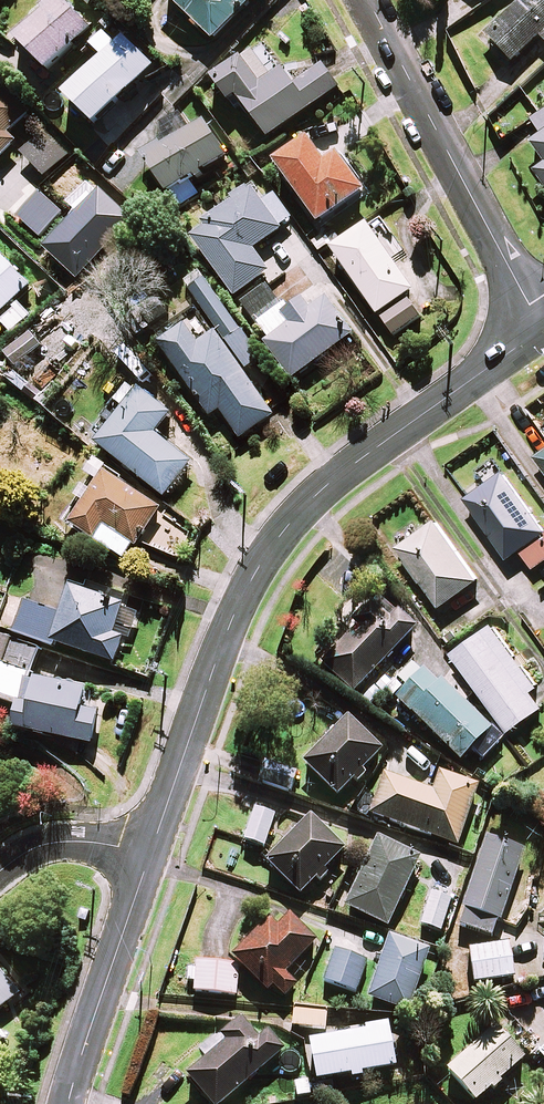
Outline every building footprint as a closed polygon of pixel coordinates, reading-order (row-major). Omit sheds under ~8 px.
[(62,0),(54,0),(16,39),(51,73),(93,30),(62,0)] [(215,42),(255,0),(172,0),(215,42)] [(487,34),(512,63),(543,35),(543,0),(525,0),(487,34)] [(116,45),(106,35),(94,48),(105,59),(68,97),(97,126),(155,67),(124,37),(116,45)] [(261,85),(242,60),(215,80),(233,105),(240,100),(270,139),(339,88),(322,66),(296,86),(283,69),(261,85)] [(17,143),(9,135),(25,117),(0,94),(0,161),(17,143)] [(532,121),(543,137),(533,143),(543,160),(543,113),(532,121)] [(229,156),(206,122),(172,145),(170,141),(145,158),(179,207),(199,194),(191,182),(229,156)] [(69,157),(47,133),(23,154),(45,179),(69,157)] [(328,165),(311,141),(278,164),(321,225),(367,193),(341,156),(328,165)] [(266,207),(251,188),(234,201),(237,205),(193,238),(236,297),(270,272),(254,251),(294,221),(277,198),(266,207)] [(379,317),(407,296),(414,292),(369,226),(334,250),(379,317)] [(1,257),(0,257),(0,314),(29,286),(1,257)] [(219,333),(246,373),(264,360),(209,281),(192,293),(194,296),(176,309),(187,324),(204,312),(219,333)] [(312,311),(303,298),(285,310),(268,285),(243,303),(295,378),(354,337),(328,300),(312,311)] [(407,296),(379,317),(393,337),(421,317),(407,296)] [(246,373),(219,333),(202,345),(189,326),(161,345),(212,419),(221,413),(241,442),(276,417),(246,373)] [(43,347),(31,334),(6,357),(18,370),(43,347)] [(174,416),(143,392),(139,397),(131,390),(119,404),(128,411),(101,445),(166,498),(193,464),(158,436),(174,416)] [(498,462),(480,474),(488,485),(468,500),(510,559),(522,551),(535,569),(543,563),(543,527),(498,462)] [(101,478),(97,475),(65,523),(122,561),(133,545),(137,548),(163,510),(121,481),(122,479),(107,469),(101,478)] [(481,581),(438,521),(400,548),(442,608),(481,581)] [(0,617),(0,625),(17,631),(16,634),(55,646),(55,644),(117,663),(125,638),(116,635),(127,601),(71,583),(62,611),(28,600),(23,617),(2,610),(0,617)] [(417,631),(376,591),(345,624),(354,632),(322,666),(354,696),(417,631)] [(495,625),(455,654),(511,733),(543,709),(543,708),(532,691),(539,687),(495,625)] [(22,728),(93,744),(101,712),(84,708),(88,689),(36,677),(44,644),(0,634),(0,688),(29,695),(22,728)] [(490,733),(425,671),(413,684),(396,701),(461,764),(490,733)] [(355,782),(359,786),(368,776),(364,772),(383,752),(347,718),(303,765),(339,799),(355,782)] [(298,774),(267,763),(260,783),(291,794),(298,774)] [(478,789),(441,775),(434,795),(386,778),(373,817),(458,847),(478,789)] [(276,817),(257,811),(246,842),(264,849),(276,817)] [(318,881),(322,884),(330,875),(326,872),(345,852),(310,819),(267,865),(302,898),(318,881)] [(525,852),(487,840),(459,927),(497,939),(525,852)] [(421,863),(378,842),(346,908),(388,929),(421,863)] [(454,894),(435,888),(422,926),(441,933),(454,894)] [(270,922),(234,960),(269,994),(274,988),(286,1000),(298,988),(286,976),(317,943),(290,918),(278,930),(270,922)] [(430,954),(391,940),(370,1001),(409,1015),(430,954)] [(515,981),(511,948),(471,953),(475,986),(515,981)] [(367,964),(336,952),(325,982),(357,994),(367,964)] [(0,963),(0,1011),(23,993),(0,963)] [(237,996),(239,968),(197,965),(197,969),(188,968),(187,983),(194,984),(194,993),(237,996)] [(327,1013),(295,1010),(294,1028),(326,1031),(327,1013)] [(243,1020),(224,1036),(220,1031),(201,1048),(211,1059),(189,1078),(211,1103),(225,1103),(283,1053),(268,1036),(261,1041),(243,1020)] [(497,1029),(448,1073),(476,1103),(478,1103),(526,1061),(497,1029)] [(352,1077),(353,1081),(365,1079),(364,1075),(397,1070),(390,1031),(311,1044),(317,1083),(352,1077)]
